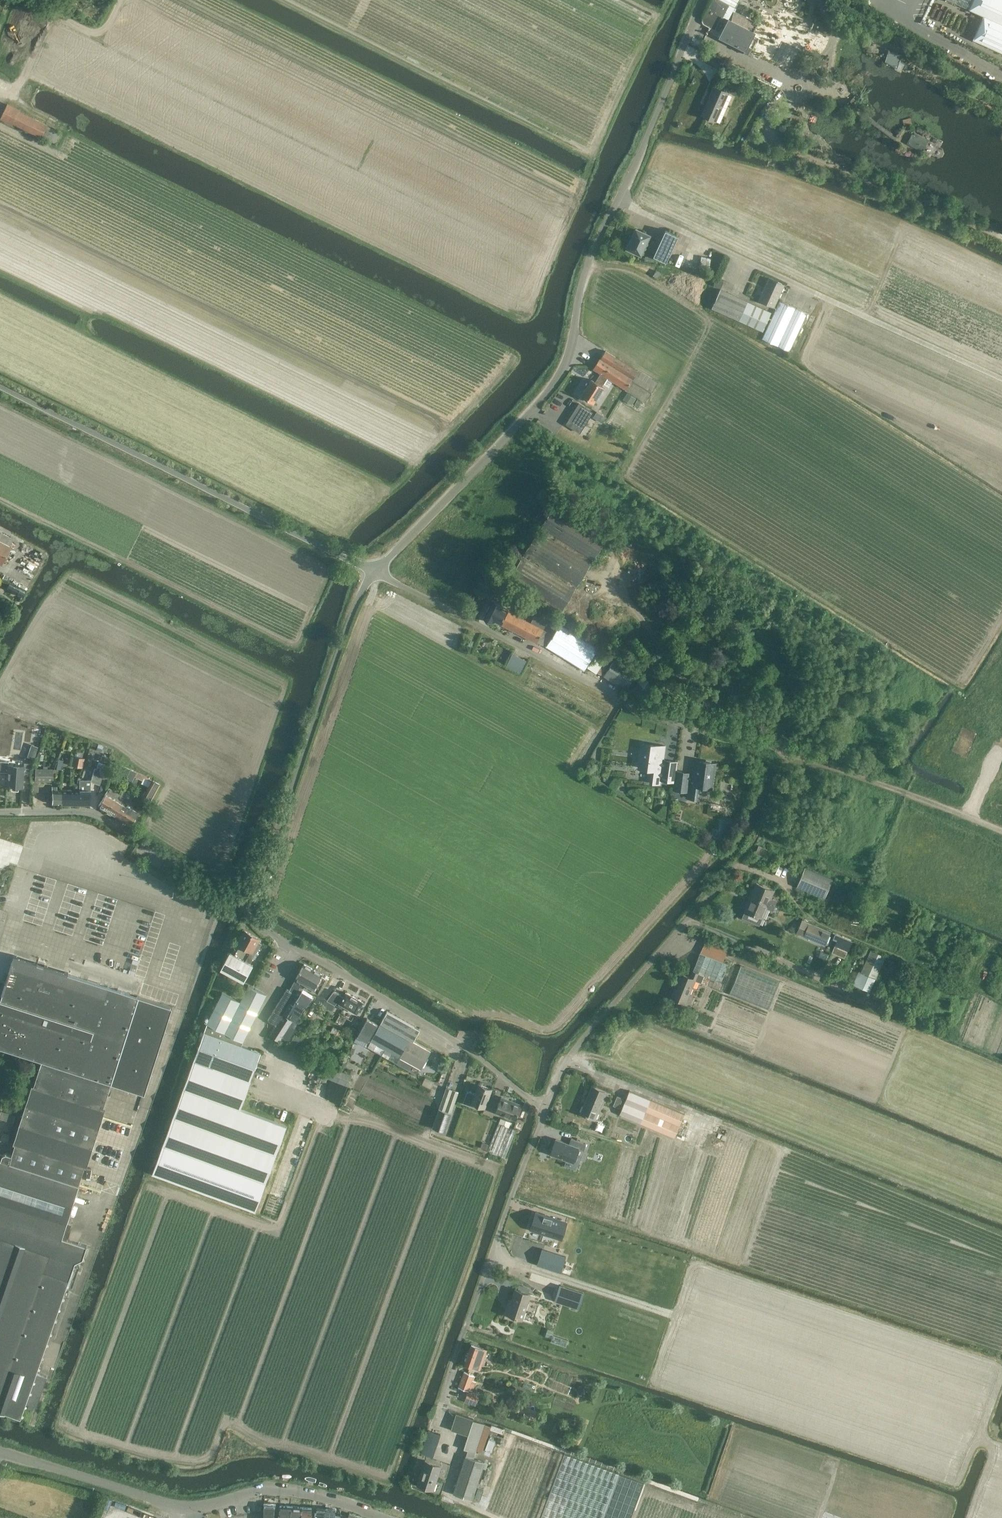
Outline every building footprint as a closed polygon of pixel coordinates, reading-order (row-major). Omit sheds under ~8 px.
[(707,9),(725,19),(730,4),(730,5),(733,0),(713,0),(707,9)] [(983,16),(973,39),(1001,52),(1001,0),(946,0),(983,16)] [(729,19),(720,37),(745,50),(744,52),(750,55),(751,52),(749,51),(750,48),(747,46),(755,32),(754,31),(758,23),(733,11),(729,19)] [(887,50),(885,57),(892,59),(894,52),(887,50)] [(724,61),(708,53),(704,60),(720,69),(724,61)] [(715,121),(728,92),(729,89),(722,86),(721,89),(714,86),(702,115),(715,121)] [(61,132),(48,126),(48,125),(19,111),(20,110),(8,104),(1,118),(13,124),(13,123),(42,137),(56,143),(61,132)] [(918,148),(924,137),(914,132),(913,134),(911,133),(906,142),(918,148)] [(636,228),(627,248),(641,254),(650,235),(636,228)] [(653,256),(666,262),(678,236),(665,230),(653,256)] [(653,276),(658,279),(661,273),(656,270),(653,276)] [(758,300),(774,307),(785,284),(769,277),(758,300)] [(719,289),(711,307),(762,331),(770,313),(719,289)] [(779,300),(761,339),(789,352),(807,313),(779,300)] [(600,357),(593,369),(601,373),(597,380),(603,384),(607,377),(646,402),(658,384),(616,357),(605,350),(600,357)] [(603,384),(597,380),(596,381),(591,378),(581,395),(594,403),(604,386),(602,385),(603,384)] [(635,397),(628,392),(624,397),(632,402),(635,397)] [(591,412),(576,403),(563,424),(578,433),(591,412)] [(554,499),(505,577),(559,612),(608,532),(554,499)] [(9,536),(0,532),(0,563),(1,564),(10,546),(9,545),(13,539),(9,536)] [(9,595),(22,600),(26,590),(14,585),(9,595)] [(483,618),(492,623),(494,620),(536,643),(537,642),(544,646),(550,633),(543,630),(543,629),(501,607),(502,604),(493,600),(483,618)] [(559,624),(545,647),(584,670),(597,648),(559,624)] [(595,673),(600,666),(606,655),(599,650),(588,668),(595,673)] [(512,652),(508,662),(523,668),(527,658),(512,652)] [(641,669),(651,678),(659,669),(644,657),(637,666),(641,669)] [(614,659),(604,676),(626,690),(636,674),(614,659)] [(631,692),(644,700),(650,688),(656,691),(660,684),(651,678),(641,669),(634,679),(638,681),(631,692)] [(661,781),(674,782),(674,775),(675,775),(676,771),(677,761),(663,759),(664,751),(657,750),(658,746),(643,744),(639,768),(651,769),(649,783),(661,785),(661,781)] [(71,765),(82,767),(84,758),(72,756),(71,765)] [(53,769),(53,772),(61,773),(63,759),(57,758),(53,769)] [(698,765),(696,765),(691,764),(690,773),(676,771),(675,775),(674,775),(674,782),(673,785),(687,787),(685,798),(697,800),(699,786),(710,787),(714,763),(698,761),(698,765)] [(104,771),(103,770),(105,764),(98,762),(96,768),(94,768),(90,781),(99,785),(104,771)] [(7,773),(6,786),(22,787),(24,765),(7,764),(7,773)] [(121,794),(117,792),(109,787),(98,805),(113,815),(121,802),(126,794),(134,775),(136,771),(120,764),(116,772),(127,777),(126,779),(123,788),(124,789),(121,794)] [(35,770),(35,780),(52,781),(53,771),(35,770)] [(136,771),(134,775),(143,779),(143,778),(150,781),(148,784),(148,785),(142,797),(150,801),(159,783),(151,779),(136,771)] [(79,804),(89,804),(89,791),(90,790),(90,785),(86,785),(85,779),(79,779),(78,789),(79,789),(79,804)] [(61,804),(61,789),(57,789),(57,786),(52,786),(51,803),(61,804)] [(61,789),(61,804),(79,804),(79,789),(78,789),(61,789)] [(134,803),(129,800),(131,797),(126,794),(121,802),(113,815),(130,825),(137,813),(131,809),(134,803)] [(759,845),(755,853),(766,858),(769,850),(759,845)] [(797,886),(825,898),(833,879),(805,867),(797,886)] [(749,896),(774,906),(777,900),(771,898),(774,890),(756,883),(753,889),(752,889),(749,896)] [(55,894),(56,890),(38,885),(37,889),(55,894)] [(759,924),(762,917),(762,918),(767,907),(773,910),(774,906),(749,896),(745,906),(746,907),(745,910),(746,910),(743,917),(759,924)] [(38,898),(32,916),(38,918),(44,899),(38,898)] [(830,933),(809,924),(804,935),(826,944),(830,933)] [(253,964),(251,963),(255,954),(256,954),(262,944),(258,942),(260,939),(245,931),(233,953),(230,951),(221,968),(243,981),(253,964)] [(833,938),(837,939),(835,945),(848,950),(852,939),(835,932),(833,938)] [(853,984),(864,988),(869,990),(875,978),(885,956),(871,951),(861,971),(859,970),(853,984)] [(700,952),(692,970),(710,977),(721,982),(728,964),(700,952)] [(61,1242),(62,1237),(67,1238),(72,1223),(67,1222),(80,1180),(85,1165),(111,1082),(145,1093),(173,1006),(139,996),(9,954),(11,965),(1,999),(0,999),(0,1047),(42,1060),(34,1085),(32,1084),(13,1143),(15,1143),(12,1154),(6,1153),(2,1155),(0,1154),(0,1223),(61,1242)] [(289,990),(295,994),(300,986),(301,987),(304,983),(306,984),(315,970),(303,963),(289,990)] [(741,964),(730,993),(769,1008),(780,979),(741,964)] [(321,976),(322,974),(315,970),(306,984),(303,988),(307,989),(309,986),(313,988),(312,990),(318,993),(326,979),(321,976)] [(692,970),(689,977),(680,974),(671,996),(686,1002),(695,980),(701,982),(707,984),(710,977),(692,970)] [(300,986),(295,994),(293,997),(306,1006),(313,996),(302,989),(303,987),(303,988),(306,984),(304,983),(301,987),(300,986)] [(207,1023),(163,1145),(152,1173),(255,1211),(286,1126),(240,1109),(251,1080),(254,1072),(261,1051),(242,1044),(267,994),(248,985),(240,1001),(223,992),(207,1023)] [(286,988),(267,1020),(276,1025),(293,997),(295,994),(289,990),(286,988)] [(357,1013),(358,1011),(360,1012),(364,1005),(362,1004),(363,1002),(357,998),(352,995),(346,992),(343,996),(341,995),(341,994),(334,990),(327,1000),(335,1005),(336,1002),(357,1013)] [(300,1015),(301,1015),(306,1006),(293,997),(276,1025),(270,1035),(279,1040),(282,1036),(289,1039),(296,1023),(295,1022),(296,1020),(297,1020),(300,1015)] [(331,1010),(335,1005),(327,1000),(325,998),(321,1004),(331,1010)] [(368,1041),(366,1045),(397,1063),(400,1057),(421,1068),(430,1051),(413,1041),(420,1029),(387,1011),(379,1025),(377,1024),(368,1041)] [(367,1018),(357,1035),(368,1041),(377,1024),(367,1018)] [(300,1050),(305,1052),(308,1045),(304,1043),(305,1040),(294,1034),(289,1044),(300,1050)] [(309,1069),(312,1071),(348,1084),(352,1075),(312,1059),(309,1069)] [(426,1076),(423,1083),(432,1087),(435,1080),(426,1076)] [(475,1104),(485,1107),(492,1089),(478,1084),(475,1093),(467,1090),(463,1102),(474,1107),(475,1104)] [(580,1113),(595,1119),(606,1092),(592,1085),(580,1113)] [(446,1087),(432,1127),(445,1131),(458,1091),(446,1087)] [(629,1090),(625,1099),(619,1114),(640,1123),(675,1137),(685,1113),(651,1099),(629,1090)] [(617,1096),(613,1104),(619,1107),(623,1098),(617,1096)] [(501,1097),(496,1112),(516,1119),(521,1104),(501,1097)] [(500,1117),(498,1122),(488,1150),(505,1157),(516,1129),(509,1126),(511,1121),(500,1117)] [(683,1141),(691,1123),(683,1119),(676,1137),(683,1141)] [(573,1162),(578,1147),(584,1149),(586,1143),(571,1138),(569,1144),(556,1139),(551,1154),(573,1162)] [(559,1239),(564,1222),(540,1214),(534,1231),(559,1239)] [(21,1417),(26,1403),(29,1404),(28,1408),(32,1409),(34,1406),(36,1407),(47,1376),(36,1372),(49,1336),(55,1338),(69,1297),(63,1295),(75,1261),(83,1257),(87,1245),(67,1238),(62,1237),(61,1242),(0,1223),(0,1409),(21,1417)] [(537,1264),(561,1272),(566,1256),(542,1248),(537,1264)] [(579,1307),(584,1292),(560,1284),(555,1299),(579,1307)] [(508,1305),(505,1313),(522,1319),(530,1294),(515,1289),(510,1305),(508,1305)] [(472,1343),(465,1363),(480,1368),(486,1349),(472,1343)] [(617,1355),(613,1365),(632,1372),(636,1362),(617,1355)] [(459,1386),(468,1390),(472,1392),(476,1381),(472,1379),(473,1375),(464,1371),(459,1386)] [(468,1390),(464,1401),(476,1405),(479,1394),(468,1390)] [(451,1429),(468,1434),(464,1448),(475,1452),(484,1424),(473,1420),(473,1418),(456,1413),(451,1429)] [(429,1429),(421,1452),(433,1455),(440,1432),(429,1429)] [(488,1437),(485,1448),(492,1450),(496,1439),(488,1437)] [(541,1517),(603,1517),(619,1473),(564,1453),(541,1517)] [(465,1455),(453,1493),(472,1499),(484,1461),(465,1455)] [(437,1479),(441,1465),(425,1460),(417,1484),(433,1490),(437,1479)] [(483,1490),(478,1488),(475,1497),(480,1499),(483,1490)] [(264,1517),(274,1517),(275,1506),(264,1505),(264,1517)] [(291,1506),(280,1506),(280,1512),(279,1512),(278,1517),(291,1517),(291,1506)] [(291,1506),(291,1517),(302,1517),(302,1507),(291,1506)] [(302,1507),(302,1517),(311,1517),(312,1507),(302,1507)] [(325,1509),(315,1508),(314,1517),(316,1517),(325,1517),(325,1509)] [(325,1517),(341,1517),(341,1516),(335,1516),(335,1510),(325,1509),(325,1517)]
